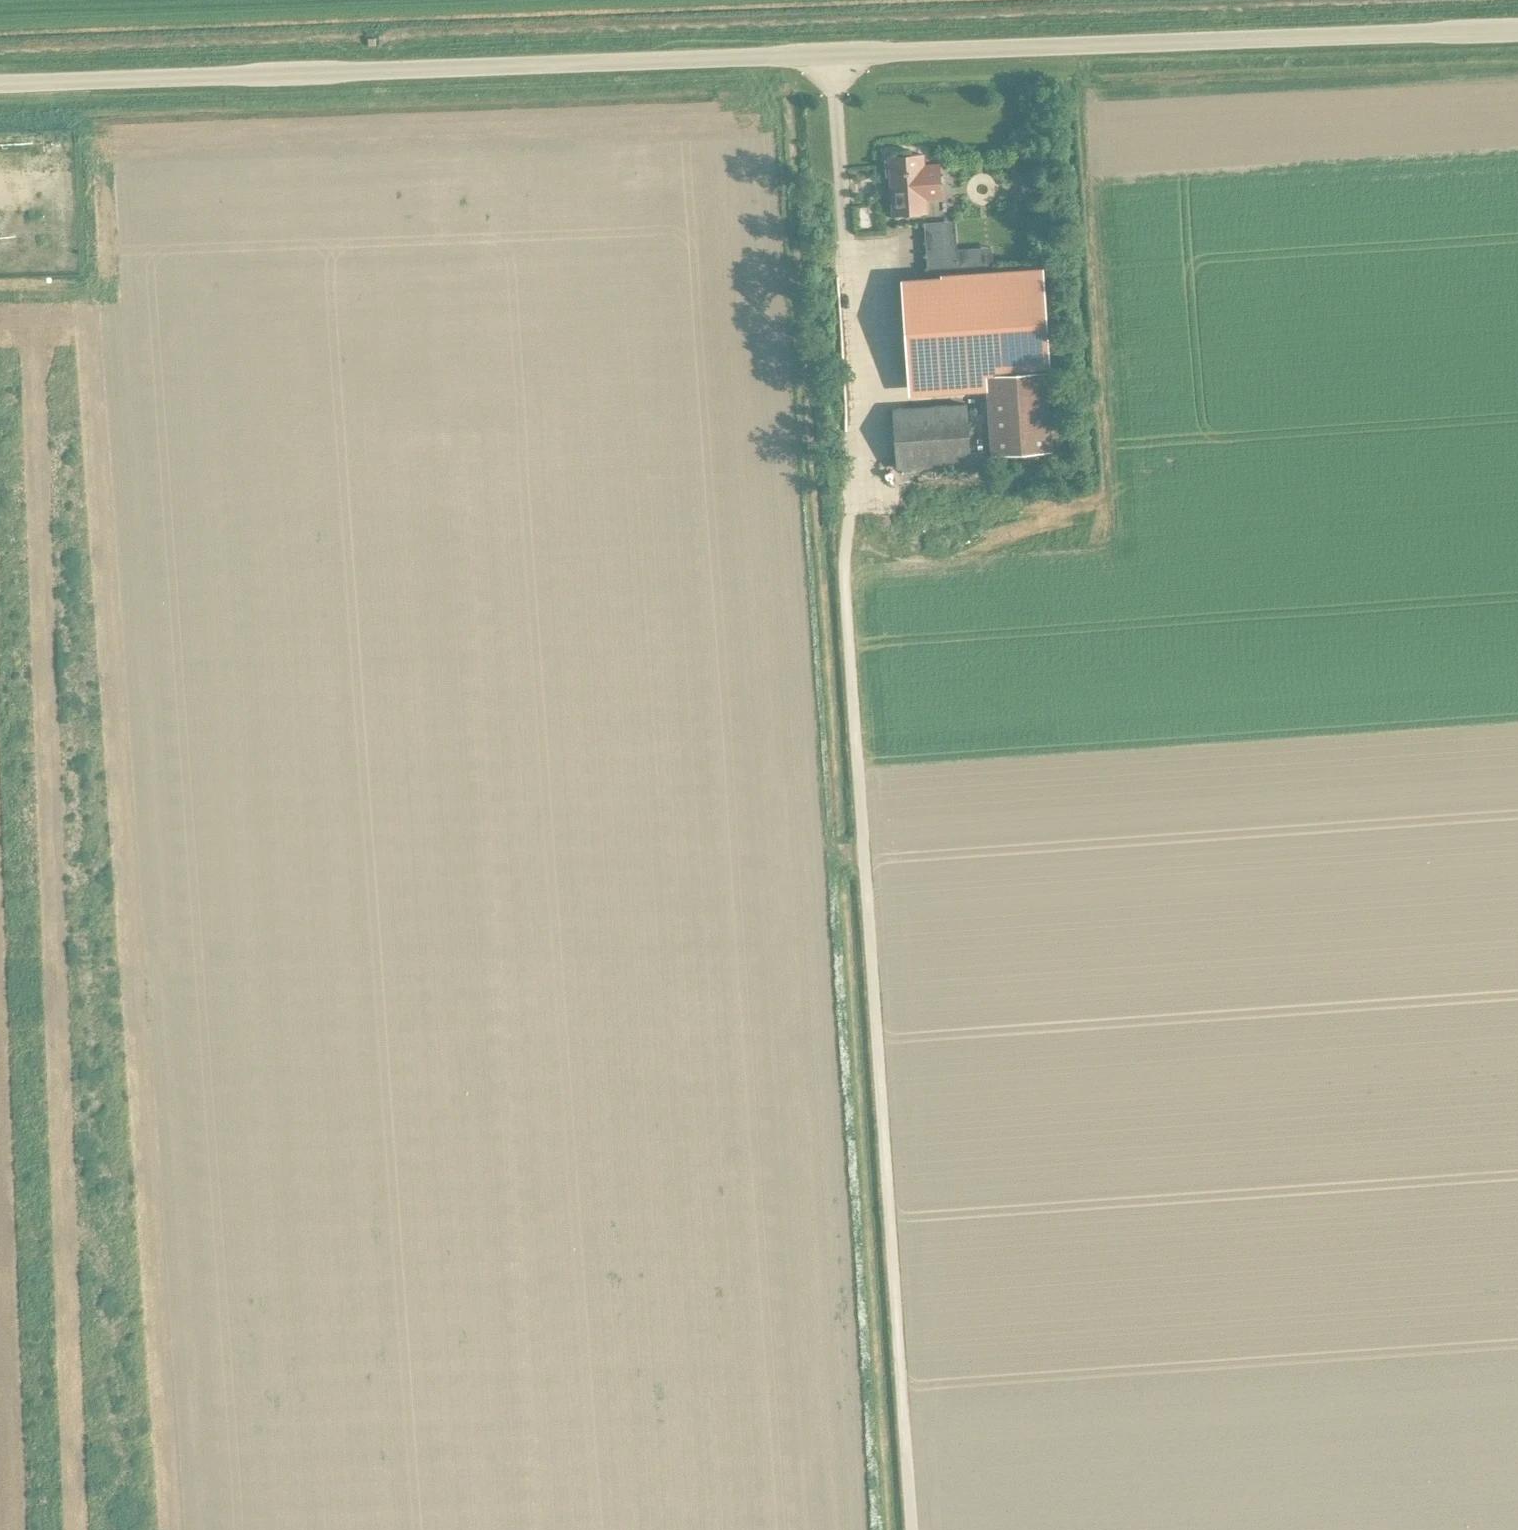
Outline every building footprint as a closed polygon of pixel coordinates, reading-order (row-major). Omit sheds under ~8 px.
[(924,214),(923,194),(929,194),(929,197),(930,197),(929,183),(938,183),(937,165),(921,166),(921,156),(887,158),(887,162),(883,162),(884,178),(888,177),(891,216),(924,214)] [(949,270),(948,255),(935,256),(936,271),(949,270)] [(905,382),(984,376),(1044,372),(1037,271),(898,281),(905,382)] [(990,464),(1050,460),(1044,372),(984,376),(990,464)] [(895,471),(967,466),(963,406),(892,411),(895,471)]
